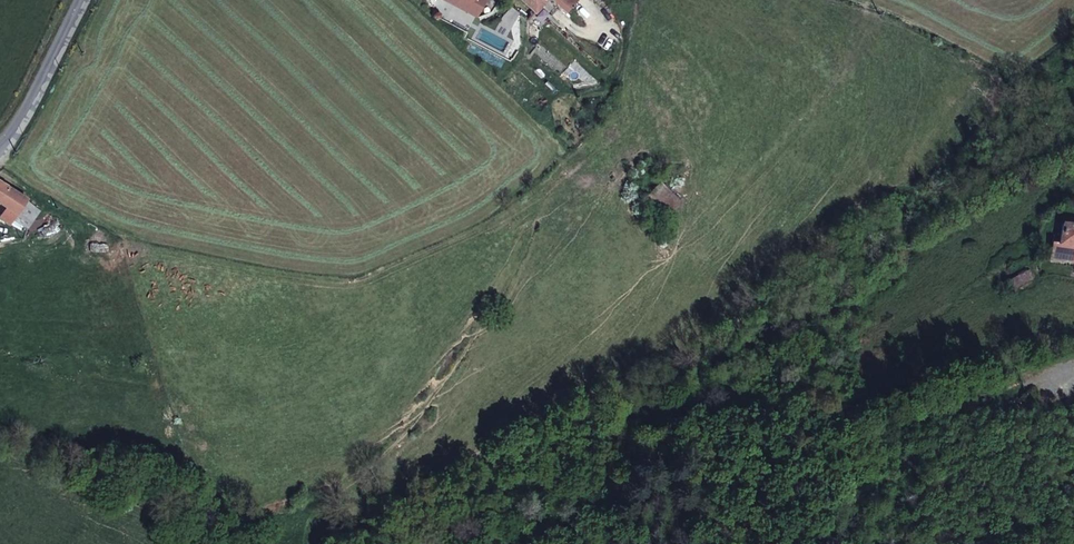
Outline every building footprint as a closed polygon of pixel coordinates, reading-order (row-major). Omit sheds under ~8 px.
[(479,10),(485,0),(462,0),(479,10)] [(536,12),(547,0),(522,0),(536,12)] [(566,13),(576,1),(575,0),(551,0),(566,13)] [(511,7),(504,18),(513,24),(520,12),(511,7)] [(7,207),(0,217),(10,224),(27,200),(0,183),(0,203),(7,207)] [(1049,260),(1073,263),(1073,224),(1062,223),(1059,245),(1051,244),(1049,260)] [(1026,271),(1006,282),(1010,290),(1031,279),(1026,271)]
